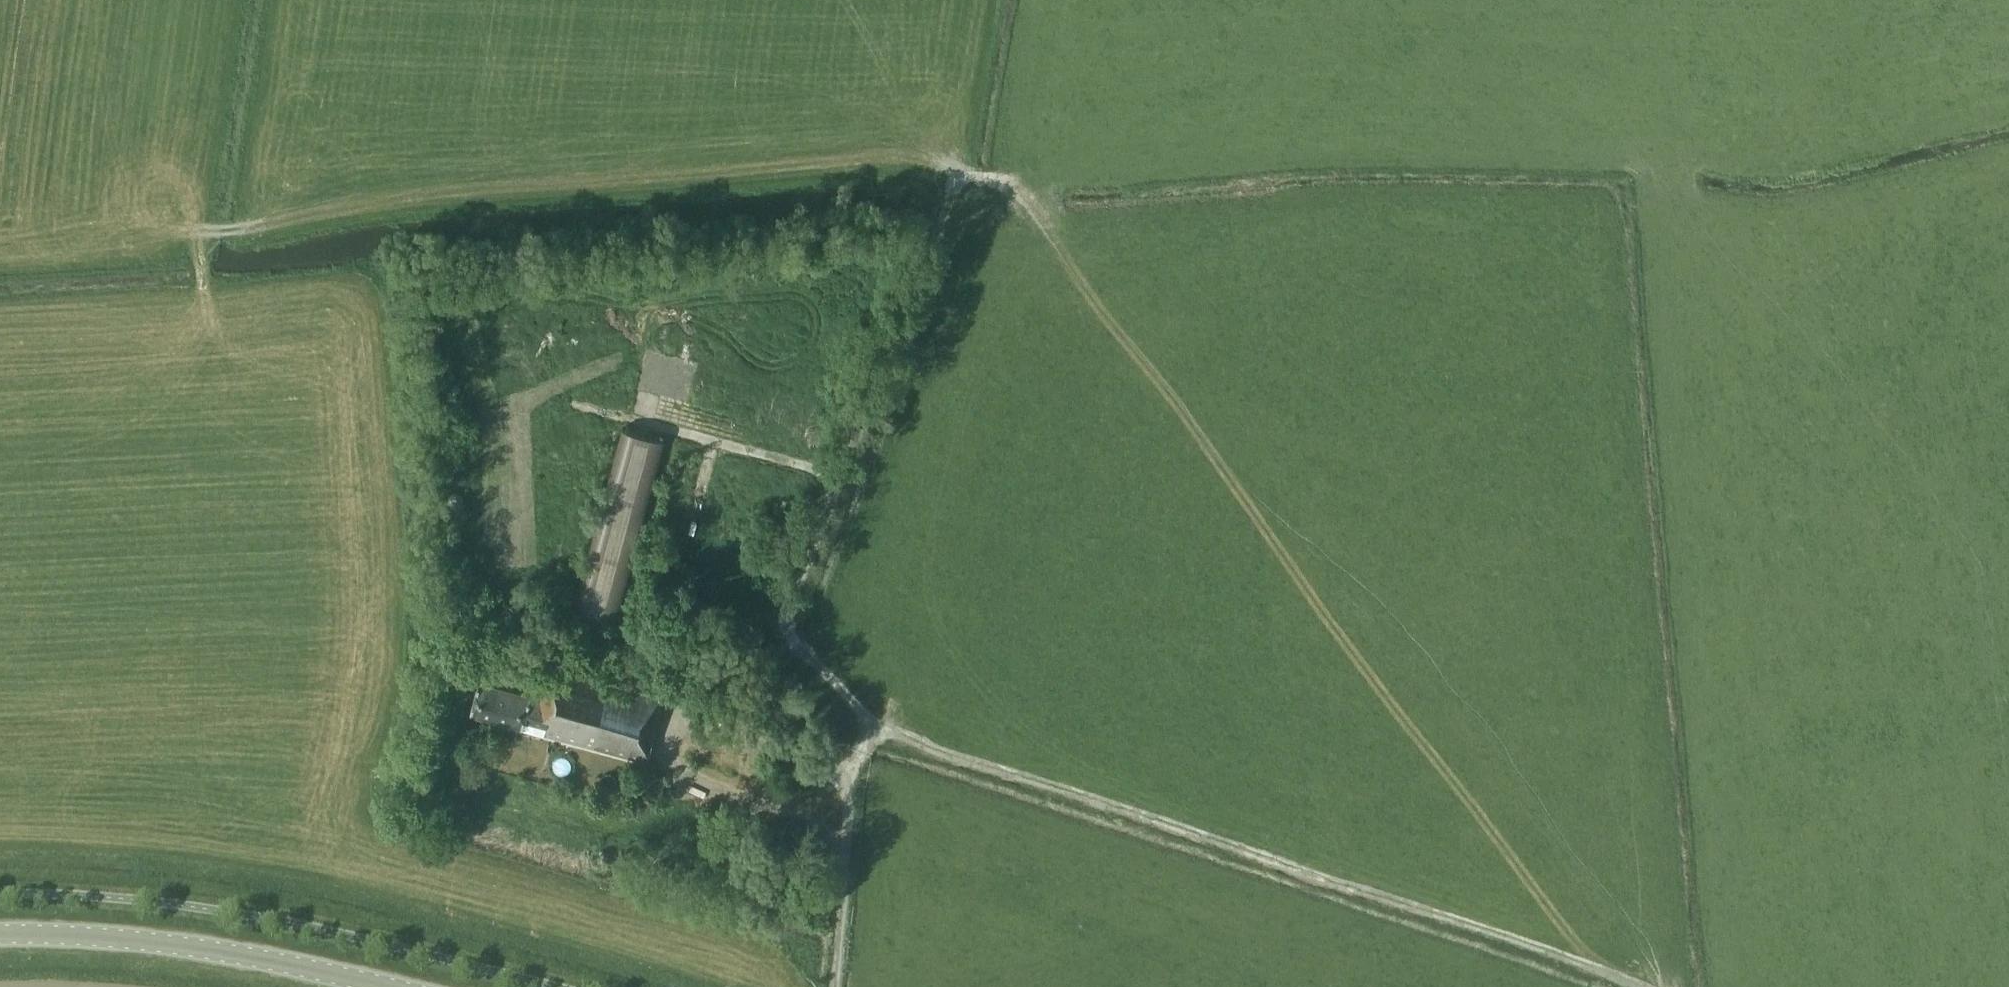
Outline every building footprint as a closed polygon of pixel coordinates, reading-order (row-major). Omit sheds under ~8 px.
[(573,604),(608,613),(616,615),(664,438),(621,426),(573,604)] [(671,661),(623,648),(614,680),(563,667),(565,660),(545,655),(535,692),(477,677),(468,709),(520,722),(521,718),(545,724),(543,733),(646,761),(671,661)] [(645,771),(639,796),(660,801),(666,776),(645,771)]
